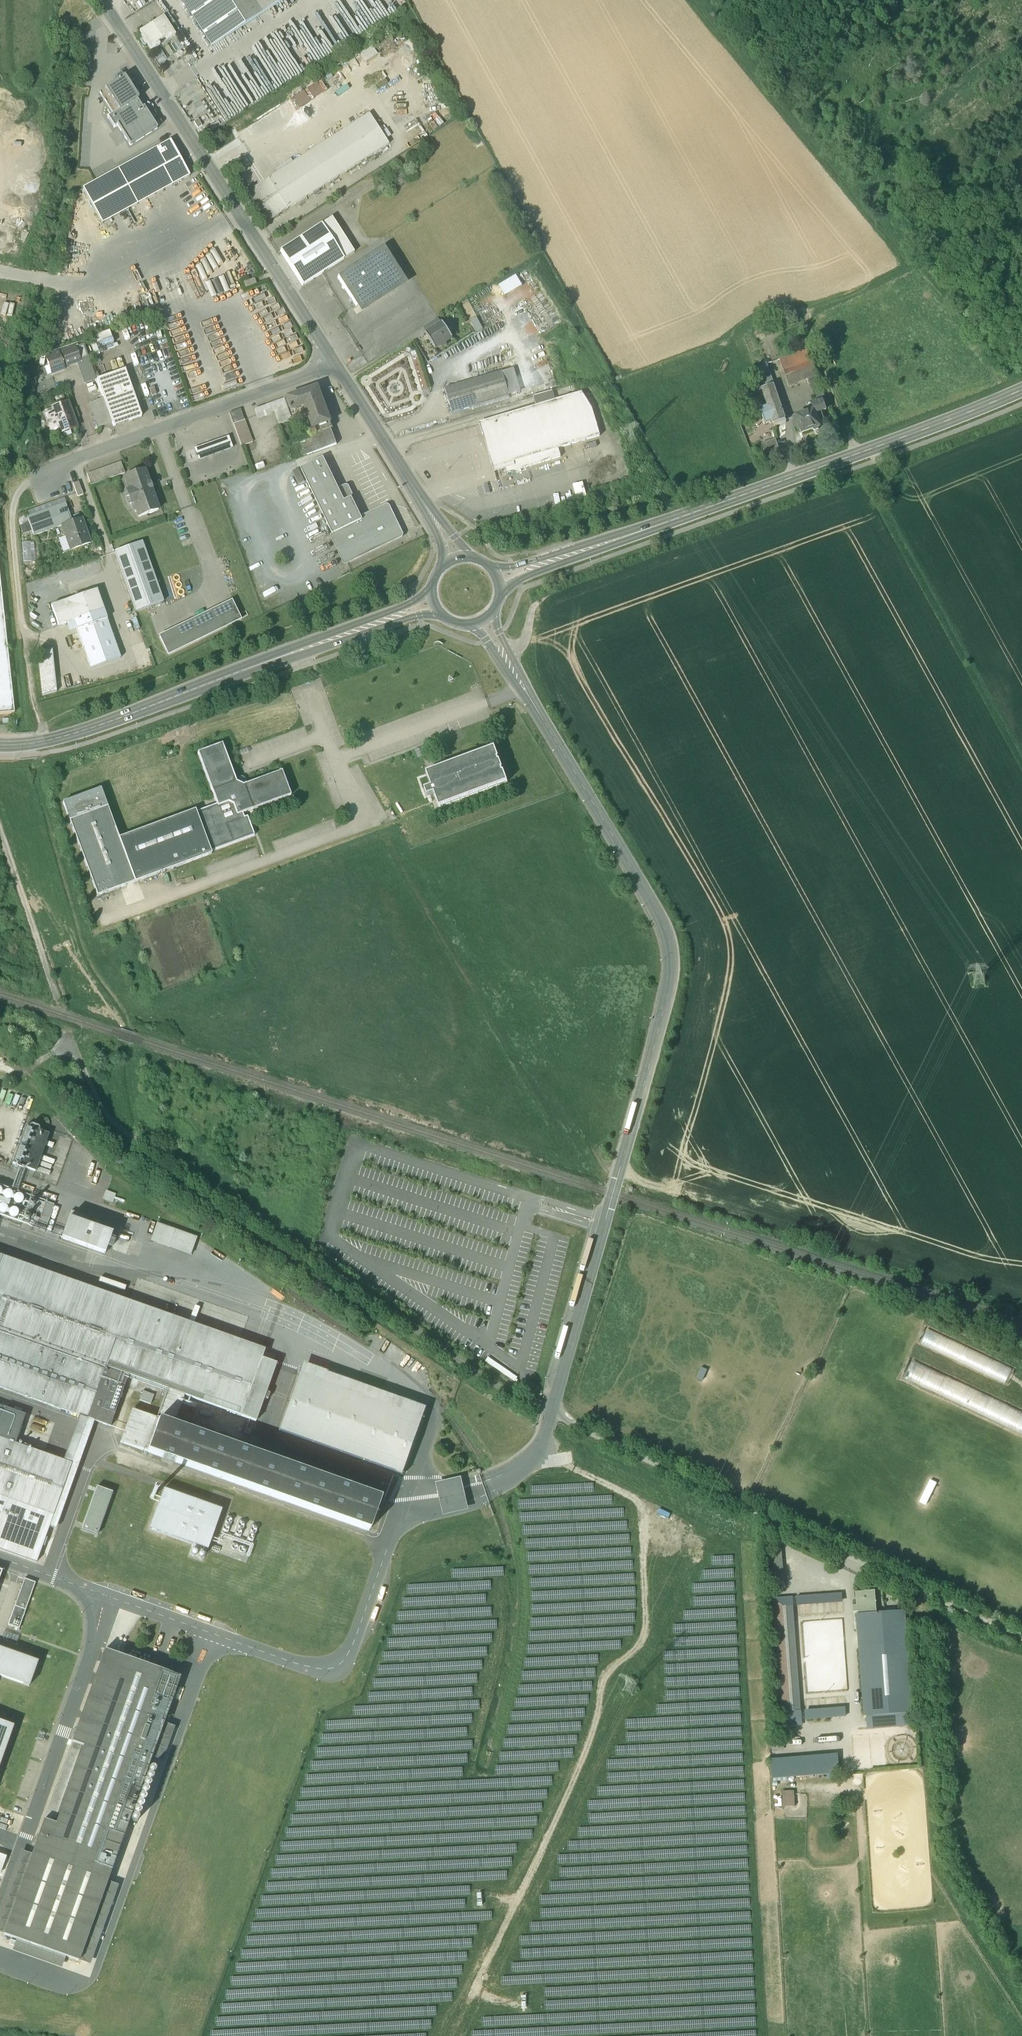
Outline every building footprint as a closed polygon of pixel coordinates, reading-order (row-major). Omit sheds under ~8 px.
[(211,47),(284,0),(180,0),(211,47)] [(163,17),(139,32),(151,51),(160,46),(158,43),(165,39),(167,41),(175,36),(163,17)] [(373,46),(362,53),(368,63),(379,56),(373,46)] [(124,78),(100,93),(113,115),(118,112),(119,113),(137,101),(138,100),(124,78)] [(290,98),(297,110),(325,94),(318,82),(290,98)] [(130,147),(157,129),(144,108),(142,109),(137,101),(119,113),(118,112),(113,115),(107,119),(114,129),(118,127),(130,147)] [(369,114),(268,179),(287,210),(388,145),(369,114)] [(198,120),(193,123),(198,129),(202,126),(198,120)] [(170,141),(83,190),(102,225),(171,186),(172,186),(189,177),(170,141)] [(287,210),(268,179),(244,195),(263,225),(287,210)] [(354,253),(332,218),(321,225),(344,260),(354,253)] [(321,225),(280,251),(302,286),(344,260),(321,225)] [(372,256),(337,278),(356,307),(391,285),(372,256)] [(254,279),(243,283),(245,288),(256,284),(254,279)] [(777,319),(761,324),(764,333),(780,327),(777,319)] [(436,320),(430,323),(433,328),(439,325),(436,320)] [(433,328),(425,333),(436,349),(441,346),(442,347),(443,347),(442,347),(446,344),(447,344),(446,343),(453,338),(443,322),(439,325),(433,328)] [(773,386),(754,331),(742,335),(762,390),(773,386)] [(84,344),(59,353),(64,368),(89,359),(84,344)] [(779,359),(783,371),(812,362),(807,350),(779,359)] [(59,353),(46,358),(49,366),(45,368),(48,375),(52,374),(65,369),(64,368),(59,353)] [(409,356),(419,391),(427,389),(416,354),(409,356)] [(812,362),(783,371),(788,386),(808,379),(816,376),(812,362)] [(142,417),(125,370),(97,380),(112,423),(113,427),(142,417)] [(502,372),(464,383),(445,389),(452,413),(471,407),(510,396),(502,372)] [(816,376),(808,379),(815,402),(822,399),(823,399),(824,399),(816,376)] [(786,421),(773,386),(762,390),(768,407),(759,410),(763,422),(772,419),(774,425),(786,421)] [(318,387),(294,396),(297,404),(302,402),(303,406),(307,405),(310,414),(326,409),(318,387)] [(552,391),(533,397),(536,407),(555,402),(552,391)] [(536,407),(479,424),(494,474),(515,467),(514,463),(600,436),(592,409),(583,394),(555,402),(536,407)] [(326,409),(310,414),(307,405),(303,406),(302,402),(297,404),(294,396),(285,399),(292,421),(305,416),(312,436),(331,429),(333,428),(326,409)] [(103,399),(89,404),(98,428),(112,423),(103,399)] [(285,399),(254,410),(257,419),(275,413),(279,425),(292,421),(285,399)] [(827,412),(823,399),(822,399),(815,402),(809,404),(812,411),(814,416),(827,412)] [(68,403),(53,409),(55,413),(46,416),(50,430),(59,426),(61,430),(68,428),(68,430),(76,427),(74,420),(72,420),(69,412),(71,412),(68,403)] [(240,409),(229,413),(233,425),(244,421),(240,409)] [(812,411),(792,418),(799,436),(819,429),(814,416),(812,411)] [(331,429),(312,436),(311,436),(315,446),(317,452),(337,445),(331,429)] [(228,437),(194,449),(198,460),(232,448),(228,437)] [(774,440),(761,446),(764,453),(777,448),(774,440)] [(315,446),(303,451),(305,456),(317,452),(315,446)] [(324,458),(301,469),(333,534),(363,520),(352,498),(345,501),(324,458)] [(121,462),(87,474),(91,485),(125,473),(121,462)] [(144,471),(125,478),(129,491),(126,492),(131,505),(134,504),(139,517),(158,510),(151,490),(152,490),(150,483),(149,483),(144,471)] [(79,482),(73,484),(78,497),(83,495),(79,482)] [(66,503),(27,517),(34,536),(62,526),(72,522),(66,503)] [(363,520),(333,534),(346,561),(400,535),(387,508),(363,520)] [(72,522),(62,526),(71,550),(90,543),(82,519),(72,522)] [(164,602),(145,540),(117,549),(136,611),(164,602)] [(14,713),(0,579),(0,715),(14,713)] [(97,590),(51,606),(59,626),(74,621),(104,611),(104,610),(97,590)] [(231,602),(160,637),(169,655),(240,620),(231,602)] [(120,658),(104,611),(74,621),(91,668),(120,658)] [(52,650),(38,651),(42,696),(57,692),(52,650)] [(236,783),(222,744),(198,753),(214,797),(217,805),(196,812),(195,810),(119,839),(108,807),(107,807),(70,821),(97,896),(212,854),(211,852),(231,844),(254,836),(247,817),(244,818),(243,814),(291,796),(282,772),(243,786),(236,783)] [(495,747),(426,772),(431,786),(424,789),(427,796),(434,794),(439,808),(508,782),(504,771),(503,772),(502,769),(503,769),(500,760),(499,761),(498,758),(499,758),(495,747)] [(101,789),(63,803),(70,821),(107,807),(108,807),(101,789)] [(48,1134),(26,1126),(13,1164),(35,1172),(48,1134)] [(128,1163),(119,1157),(115,1163),(120,1166),(121,1165),(125,1168),(128,1163)] [(16,1198),(17,1196),(16,1193),(14,1191),(12,1191),(9,1191),(7,1193),(7,1196),(7,1198),(9,1200),(12,1201),(14,1200),(16,1198)] [(27,1202),(28,1200),(27,1197),(25,1195),(22,1194),(20,1195),(18,1197),(17,1200),(18,1202),(20,1204),(23,1205),(25,1204),(27,1202)] [(45,1204),(30,1198),(21,1223),(37,1228),(45,1204)] [(37,1228),(36,1230),(44,1233),(54,1205),(46,1202),(45,1204),(37,1228)] [(11,1212),(12,1210),(11,1207),(9,1205),(7,1204),(4,1205),(2,1207),(1,1210),(2,1212),(4,1214),(7,1215),(9,1214),(11,1212)] [(22,1216),(23,1213),(22,1211),(20,1209),(17,1208),(15,1209),(13,1211),(12,1214),(13,1216),(15,1218),(18,1219),(20,1218),(22,1216)] [(71,1211),(61,1239),(105,1254),(112,1234),(86,1225),(89,1217),(71,1211)] [(152,1242),(193,1254),(198,1235),(157,1223),(152,1242)] [(127,1237),(119,1234),(113,1249),(129,1255),(134,1240),(127,1237)] [(79,1416),(87,1419),(88,1419),(94,1403),(102,1380),(106,1368),(128,1376),(167,1390),(184,1396),(241,1416),(261,1360),(261,1359),(0,1267),(0,1388),(79,1416)] [(926,1329),(919,1344),(1008,1385),(1014,1370),(926,1329)] [(917,1345),(911,1358),(931,1366),(937,1353),(917,1345)] [(261,1360),(241,1416),(240,1416),(256,1422),(264,1399),(267,1400),(269,1394),(266,1393),(276,1364),(261,1359),(261,1360)] [(902,1378),(1021,1434),(1021,1412),(911,1360),(902,1378)] [(128,1376),(106,1368),(102,1380),(94,1403),(88,1419),(110,1427),(128,1376)] [(424,1417),(299,1373),(279,1431),(404,1475),(424,1417)] [(184,1396),(167,1390),(157,1419),(132,1410),(120,1443),(369,1531),(380,1498),(174,1425),(184,1396)] [(0,1407),(0,1439),(15,1444),(25,1416),(0,1407)] [(79,1416),(63,1461),(71,1464),(87,1419),(79,1416)] [(53,1516),(61,1494),(66,1496),(69,1488),(64,1486),(71,1464),(63,1461),(15,1444),(0,1439),(0,1497),(53,1516)] [(931,1478),(921,1502),(929,1505),(938,1481),(931,1478)] [(99,1535),(114,1492),(98,1486),(83,1530),(99,1535)] [(151,1531),(210,1549),(223,1508),(164,1490),(151,1531)] [(458,1490),(444,1493),(447,1504),(461,1501),(458,1490)] [(24,1579),(8,1625),(19,1629),(35,1583),(24,1579)] [(864,1598),(864,1599),(857,1600),(858,1607),(854,1607),(854,1612),(861,1612),(861,1615),(876,1614),(874,1592),(864,1593),(864,1598)] [(842,1594),(797,1598),(797,1604),(842,1601),(842,1594)] [(793,1598),(774,1599),(783,1721),(802,1719),(801,1713),(789,1714),(781,1605),(793,1604),(793,1598)] [(861,1615),(859,1615),(860,1631),(905,1628),(904,1612),(876,1614),(861,1615)] [(905,1628),(860,1631),(860,1632),(859,1632),(866,1717),(912,1713),(906,1628),(905,1628)] [(29,1686),(38,1662),(0,1649),(0,1676),(29,1686)] [(104,1650),(3,1935),(79,1961),(128,1821),(137,1824),(157,1768),(148,1765),(180,1677),(104,1650)] [(845,1710),(805,1713),(806,1719),(846,1716),(845,1710)] [(13,1726),(0,1721),(0,1764),(13,1726)] [(805,1757),(772,1760),(774,1777),(806,1775),(805,1757)] [(860,1783),(861,1798),(874,1798),(873,1783),(860,1783)] [(782,1790),(783,1805),(796,1805),(795,1790),(782,1790)] [(8,1855),(0,1852),(0,1872),(2,1873),(8,1855)]
